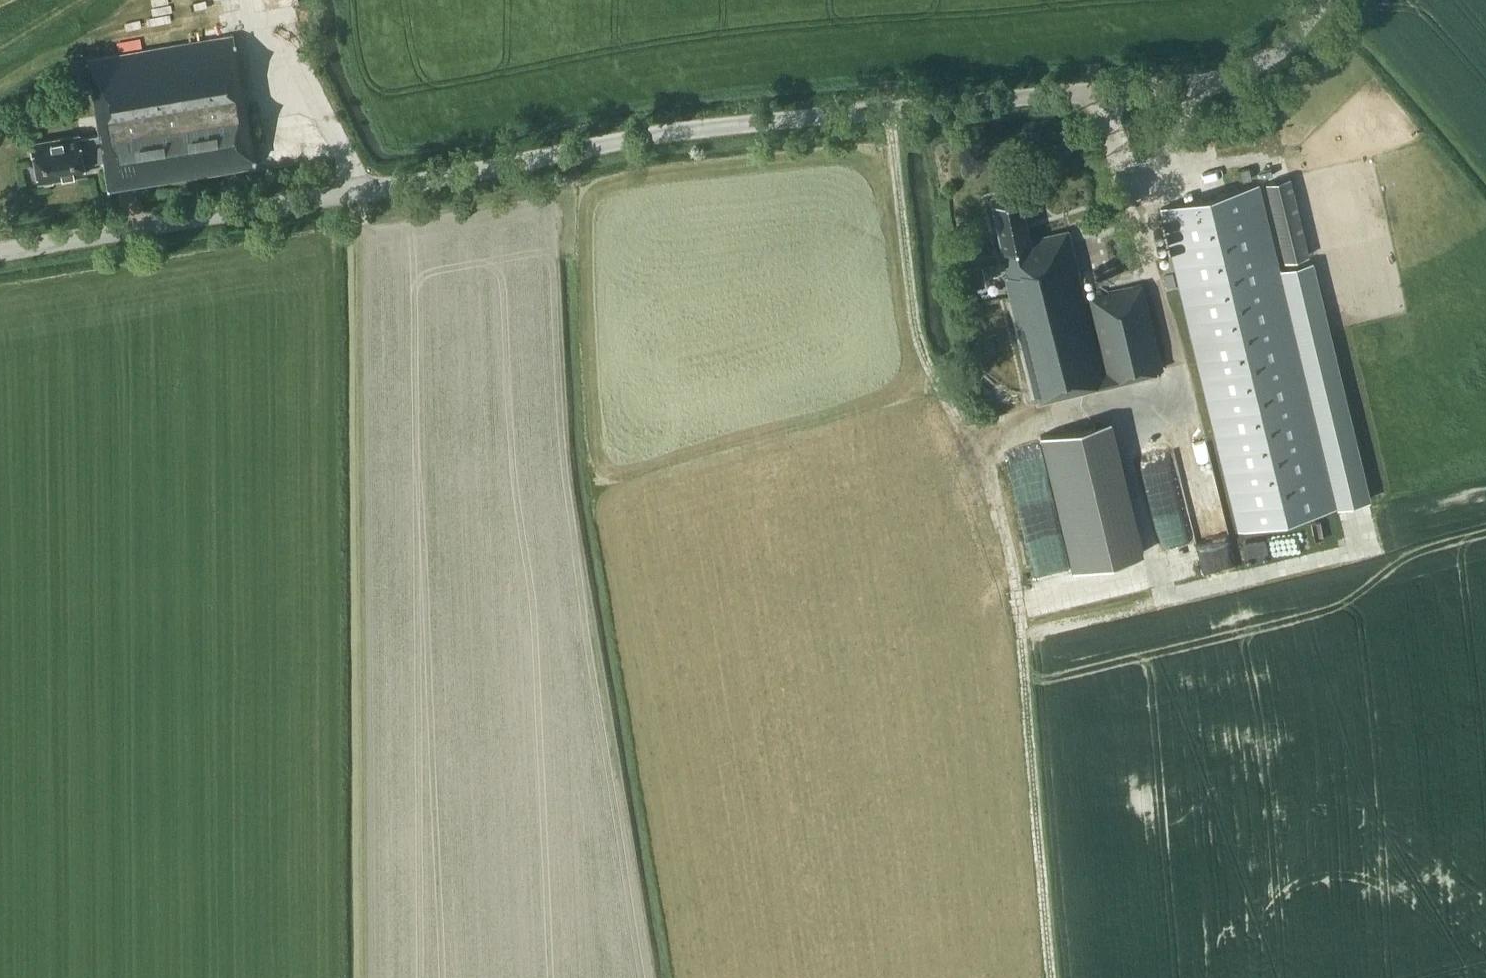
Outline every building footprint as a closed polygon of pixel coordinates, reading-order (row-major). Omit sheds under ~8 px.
[(53,180),(87,174),(85,162),(104,158),(109,188),(126,186),(256,164),(233,34),(88,59),(99,131),(76,135),(74,132),(61,134),(61,135),(32,140),(40,182),(44,181),(45,182),(52,181),(53,180)] [(1249,167),(1241,169),(1243,179),(1252,177),(1249,167)] [(1266,182),(1285,261),(1310,255),(1291,176),(1266,182)] [(1161,207),(1237,529),(1336,506),(1259,183),(1161,207)] [(1032,399),(1163,367),(1142,283),(1086,297),(1068,229),(1031,238),(1020,192),(989,200),(1005,271),(1002,272),(1007,293),(1004,294),(1032,399)] [(1100,257),(1083,261),(1086,270),(1102,266),(1100,257)] [(964,270),(967,284),(986,278),(983,265),(964,270)] [(1130,526),(1108,417),(1039,430),(1051,495),(1063,493),(1066,511),(1093,506),(1099,532),(1130,526)] [(1183,483),(1215,477),(1207,436),(1176,441),(1183,483)] [(1036,571),(1064,567),(1057,522),(1055,505),(1032,509),(1033,520),(1026,521),(1027,529),(1029,528),(1036,571)]
